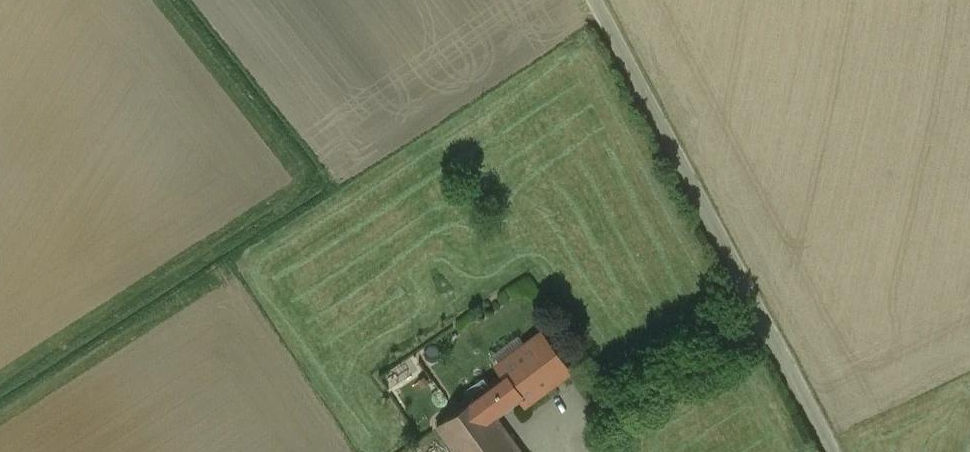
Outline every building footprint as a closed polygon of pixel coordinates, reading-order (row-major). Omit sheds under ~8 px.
[(504,377),(517,397),(523,404),(541,390),(540,387),(565,370),(541,334),(523,347),(523,349),(497,368),(504,377)] [(504,377),(436,425),(455,451),(518,451),(492,414),(517,397),(504,377)]
